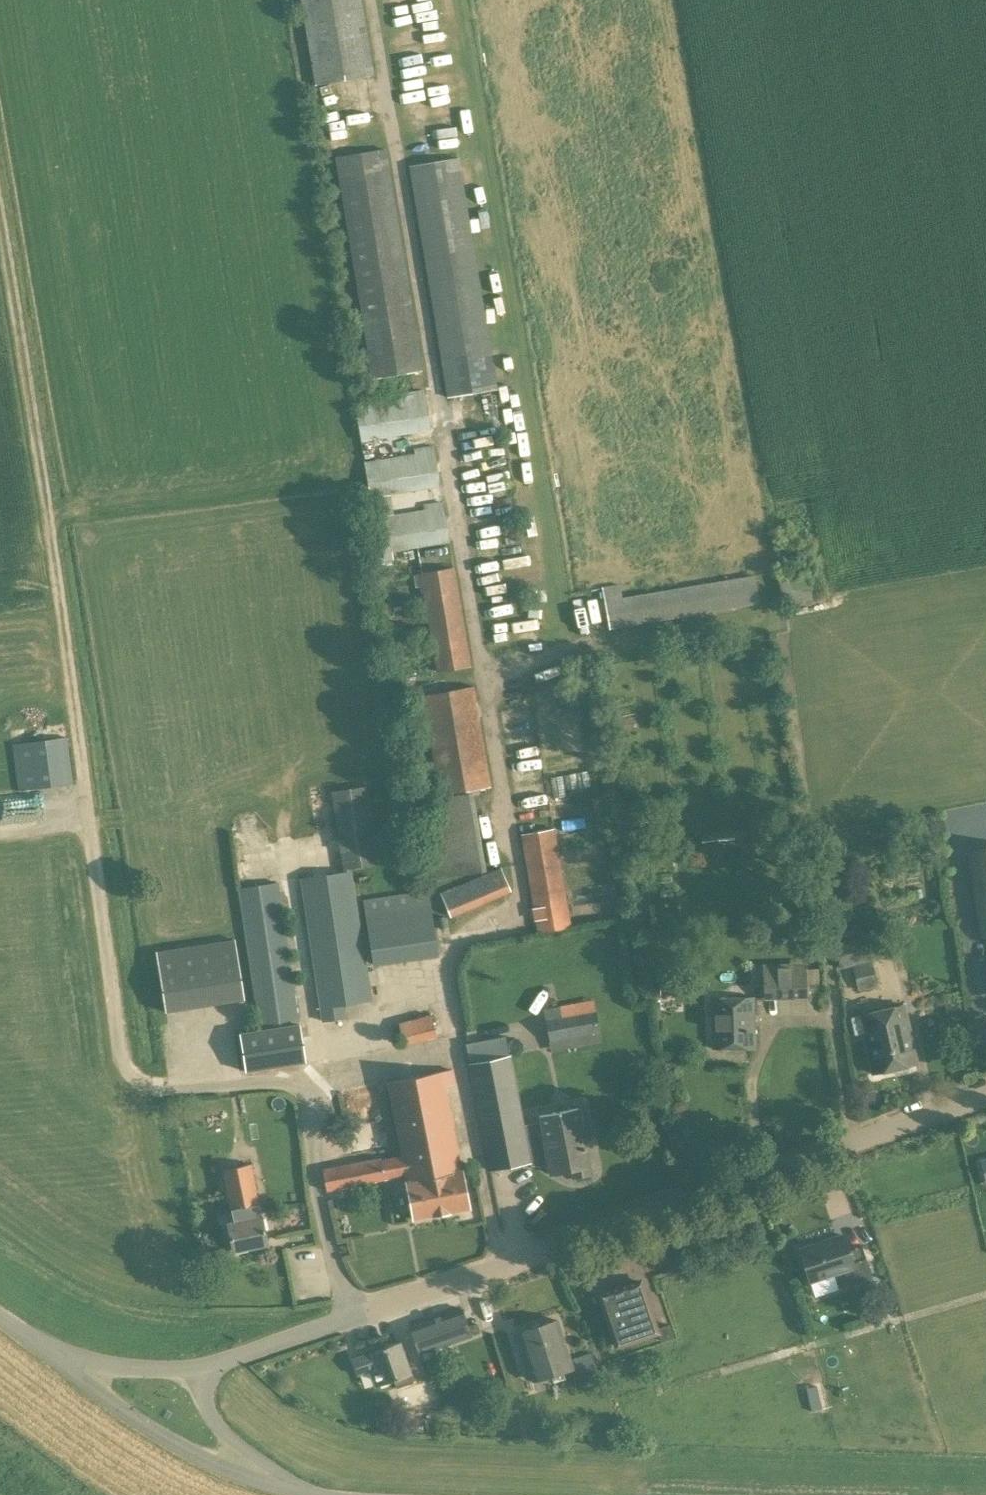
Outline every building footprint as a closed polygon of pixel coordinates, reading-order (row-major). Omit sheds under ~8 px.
[(361,0),(300,0),(314,84),(373,74),(361,0)] [(422,370),(385,149),(334,157),(371,379),(422,370)] [(408,165),(441,367),(446,397),(495,389),(490,360),(490,357),(492,356),(459,157),(408,165)] [(430,430),(424,390),(404,393),(405,398),(354,406),(360,442),(430,430)] [(440,486),(434,450),(433,445),(413,449),(414,454),(364,462),(370,498),(440,486)] [(449,542),(443,506),(442,502),(422,505),(423,510),(373,518),(379,554),(449,542)] [(419,573),(436,673),(470,667),(453,567),(419,573)] [(609,629),(759,604),(754,575),(622,597),(619,583),(601,587),(609,629)] [(421,695),(438,796),(490,787),(473,686),(421,695)] [(18,790),(73,783),(67,736),(12,744),(18,790)] [(577,788),(589,786),(586,772),(575,774),(577,788)] [(575,774),(564,775),(566,790),(577,788),(575,774)] [(565,794),(562,776),(551,777),(554,796),(565,794)] [(330,792),(342,872),(300,878),(322,1021),(346,1017),(344,1006),(371,1001),(351,868),(378,864),(366,786),(330,792)] [(421,800),(434,880),(485,871),(472,792),(421,800)] [(537,933),(571,927),(554,828),(520,834),(537,933)] [(734,830),(700,834),(702,849),(736,845),(734,830)] [(985,935),(985,852),(968,855),(982,935),(985,935)] [(500,868),(439,893),(449,917),(510,892),(500,868)] [(258,1027),(299,1022),(278,881),(238,888),(258,1027)] [(833,944),(839,969),(851,966),(857,991),(876,986),(868,949),(875,947),(872,935),(833,944)] [(152,949),(161,1010),(241,998),(232,938),(152,949)] [(658,971),(660,996),(676,995),(675,970),(674,956),(654,958),(655,971),(658,971)] [(763,1000),(806,998),(806,962),(762,964),(763,1000)] [(712,1048),(754,1048),(752,997),(710,999),(712,1048)] [(550,1052),(600,1043),(592,1000),(543,1009),(550,1052)] [(867,1044),(909,1034),(902,1005),(860,1015),(867,1044)] [(402,1046),(436,1037),(430,1015),(397,1023),(402,1046)] [(304,1062),(298,1023),(285,1025),(274,1027),(239,1032),(246,1072),(304,1062)] [(909,1034),(867,1044),(873,1073),(916,1063),(909,1034)] [(530,1158),(545,1155),(549,1173),(571,1169),(572,1176),(590,1172),(584,1142),(591,1140),(587,1118),(580,1120),(577,1108),(539,1115),(543,1138),(542,1138),(542,1137),(540,1138),(537,1122),(524,1124),(510,1055),(467,1063),(488,1171),(531,1163),(530,1158)] [(444,1086),(455,1084),(452,1069),(386,1082),(400,1156),(380,1160),(380,1157),(322,1169),(326,1191),(398,1177),(400,1184),(406,1183),(413,1219),(468,1208),(444,1086)] [(230,1209),(259,1203),(251,1163),(221,1169),(230,1209)] [(233,1250),(267,1244),(261,1216),(227,1223),(233,1250)] [(809,1281),(832,1273),(837,1289),(872,1277),(861,1247),(848,1251),(842,1235),(799,1250),(809,1281)] [(617,1346),(654,1333),(638,1284),(600,1297),(617,1346)] [(418,1354),(472,1335),(462,1309),(409,1328),(418,1354)] [(557,1319),(517,1332),(533,1381),(572,1369),(572,1368),(569,1359),(557,1319)] [(670,1327),(658,1331),(663,1341),(675,1338),(670,1327)] [(395,1388),(412,1382),(410,1374),(399,1341),(367,1352),(368,1353),(351,1359),(357,1375),(370,1370),(376,1386),(393,1380),(395,1388)] [(579,1372),(595,1366),(590,1352),(574,1358),(577,1366),(579,1372)] [(414,1386),(421,1405),(436,1400),(429,1380),(414,1386)] [(822,1409),(819,1397),(809,1399),(811,1411),(822,1409)]
